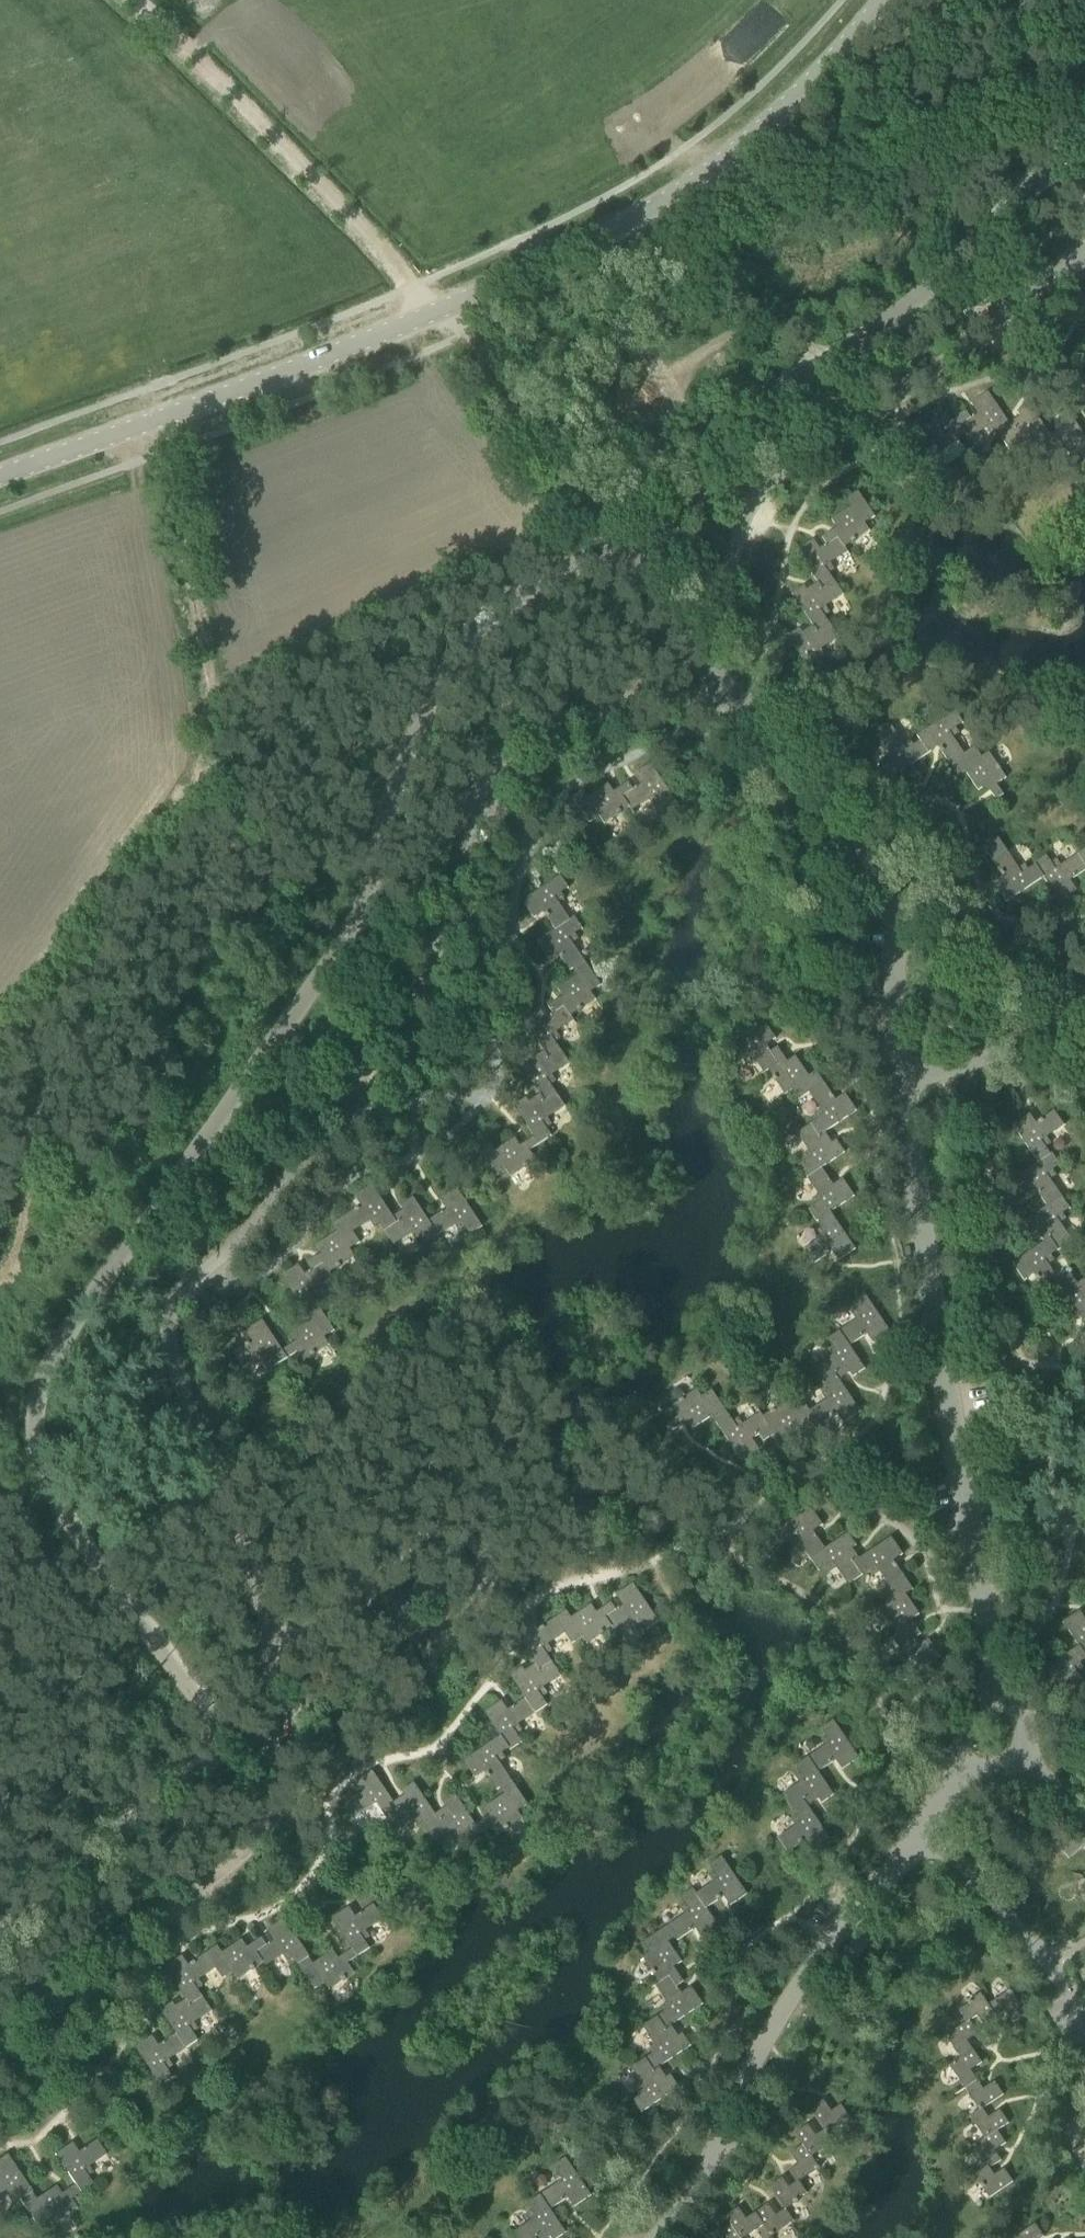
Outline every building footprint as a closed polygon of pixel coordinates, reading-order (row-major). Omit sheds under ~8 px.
[(990,436),(995,433),(1009,425),(988,393),(970,404),(977,414),(970,418),(959,426),(966,437),(969,441),(985,430),(990,436)] [(1031,449),(1037,445),(1050,437),(1029,405),(1017,413),(1020,418),(1009,425),(995,433),(1009,454),(1027,442),(1031,449)] [(941,453),(966,437),(959,426),(970,418),(966,412),(951,421),(946,413),(926,427),(921,419),(909,427),(926,452),(936,446),(941,453)] [(1037,445),(1051,466),(1075,450),(1084,465),(1084,439),(1071,417),(1058,426),(1061,430),(1050,437),(1037,445)] [(822,539),(824,543),(837,535),(845,549),(880,527),(858,493),(826,514),(836,529),(822,539)] [(805,567),(816,583),(820,589),(833,580),(825,568),(848,553),(845,549),(837,535),(824,543),(817,548),(813,542),(796,553),(805,567)] [(790,596),(811,627),(815,632),(828,623),(821,612),(843,596),(833,580),(820,589),(816,583),(805,591),(803,587),(790,596)] [(815,632),(811,627),(801,634),(799,630),(786,639),(812,678),(825,669),(815,655),(839,639),(828,623),(815,632)] [(937,747),(949,765),(963,755),(949,733),(961,725),(952,712),(915,737),(919,743),(926,754),(937,747)] [(890,779),(926,754),(919,743),(905,752),(890,729),(876,738),(888,756),(878,762),(890,779)] [(963,755),(949,765),(958,779),(965,774),(977,792),(985,787),(989,794),(994,801),(1009,791),(997,772),(998,771),(987,754),(980,758),(973,748),(963,755)] [(628,782),(624,785),(628,791),(620,796),(628,808),(631,812),(649,800),(656,811),(673,799),(650,764),(633,775),(639,784),(633,789),(628,782)] [(628,791),(624,785),(613,792),(608,785),(588,799),(583,791),(570,800),(587,824),(598,817),(602,825),(628,808),(620,796),(628,791)] [(983,849),(992,861),(1007,852),(998,839),(983,849)] [(1006,903),(1043,878),(1034,865),(1021,874),(1007,852),(992,861),(1004,880),(994,886),(1006,903)] [(1084,871),(1084,866),(1077,855),(1055,870),(1046,857),(1034,865),(1043,878),(1059,902),(1076,891),(1070,881),(1084,871)] [(542,913),(554,931),(569,921),(568,921),(554,899),(569,890),(560,877),(521,902),(532,919),(542,913)] [(583,962),(568,940),(583,930),(574,917),(568,921),(569,921),(554,931),(535,943),(546,960),(555,954),(567,972),(572,969),(583,962)] [(547,1007),(552,1014),(566,1005),(573,1016),(596,1001),(591,994),(600,988),(583,962),(572,969),(577,976),(557,989),(562,997),(547,1007)] [(543,1052),(533,1059),(536,1065),(558,1050),(550,1038),(576,1021),(573,1016),(566,1005),(552,1014),(545,1019),(539,1009),(522,1021),(543,1052)] [(762,1074),(767,1071),(778,1063),(771,1052),(766,1046),(776,1039),(764,1022),(725,1048),(733,1060),(747,1051),(762,1074)] [(797,1101),(808,1093),(824,1083),(816,1072),(809,1077),(795,1057),(787,1062),(777,1048),(771,1052),(778,1063),(767,1071),(783,1096),(790,1091),(797,1101)] [(518,1063),(539,1095),(543,1101),(557,1091),(548,1079),(569,1066),(558,1050),(536,1065),(533,1059),(530,1055),(518,1063)] [(823,1115),(812,1123),(828,1146),(832,1144),(825,1133),(857,1111),(845,1094),(836,1101),(824,1083),(808,1093),(823,1115)] [(513,1107),(533,1137),(539,1146),(552,1137),(542,1123),(567,1107),(557,1091),(543,1101),(539,1095),(528,1102),(526,1099),(513,1107)] [(1038,1163),(1036,1164),(1045,1177),(1058,1167),(1041,1142),(1064,1126),(1054,1111),(1036,1124),(1029,1114),(1012,1126),(1038,1163)] [(797,1168),(805,1180),(822,1169),(845,1153),(836,1141),(832,1144),(828,1146),(812,1123),(796,1134),(812,1158),(797,1168)] [(539,1146),(533,1137),(519,1146),(514,1139),(494,1152),(489,1145),(477,1153),(493,1178),(504,1170),(509,1177),(535,1160),(529,1152),(539,1146)] [(1035,1190),(1047,1207),(1060,1198),(1045,1177),(1036,1164),(1014,1179),(1026,1197),(1035,1190)] [(817,1222),(830,1213),(854,1197),(843,1180),(833,1186),(822,1169),(805,1180),(819,1201),(808,1209),(817,1222)] [(360,1206),(342,1218),(352,1233),(375,1219),(382,1230),(395,1222),(392,1218),(371,1186),(354,1197),(360,1206)] [(445,1210),(427,1222),(437,1237),(460,1223),(468,1236),(481,1228),(456,1189),(439,1200),(445,1210)] [(1032,1235),(1037,1232),(1040,1230),(1056,1253),(1072,1241),(1056,1219),(1068,1210),(1060,1198),(1047,1207),(1024,1223),(1032,1235)] [(403,1211),(392,1218),(395,1222),(382,1230),(393,1246),(416,1231),(425,1246),(437,1237),(427,1222),(412,1199),(400,1207),(403,1211)] [(830,1213),(817,1222),(826,1235),(803,1250),(813,1265),(832,1252),(838,1262),(856,1250),(830,1213)] [(306,1264),(311,1271),(323,1264),(329,1273),(353,1257),(349,1250),(359,1243),(352,1233),(342,1218),(331,1225),(336,1233),(316,1246),(321,1254),(306,1264)] [(1033,1275),(1045,1292),(1059,1282),(1044,1261),(1056,1253),(1040,1230),(1037,1232),(1044,1243),(1012,1265),(1024,1282),(1033,1275)] [(306,1315),(310,1321),(322,1313),(309,1293),(332,1279),(329,1273),(323,1264),(311,1271),(304,1275),(298,1266),(280,1277),(305,1316),(306,1315)] [(1083,1280),(1077,1285),(1070,1275),(1059,1282),(1045,1292),(1053,1304),(1060,1299),(1074,1318),(1082,1313),(1084,1317),(1084,1282),(1083,1280)] [(860,1317),(839,1331),(849,1347),(866,1335),(873,1344),(890,1332),(865,1295),(851,1304),(860,1317)] [(295,1342),(281,1351),(286,1359),(297,1352),(302,1361),(328,1345),(323,1338),(334,1331),(322,1313),(310,1321),(290,1334),(295,1342)] [(286,1359),(281,1351),(262,1321),(244,1333),(250,1342),(233,1353),(242,1368),(262,1356),(271,1369),(286,1359)] [(812,1370),(824,1387),(837,1378),(839,1381),(850,1374),(852,1378),(865,1369),(849,1347),(839,1331),(826,1340),(835,1355),(812,1370)] [(831,1397),(813,1409),(823,1424),(837,1415),(843,1424),(860,1412),(839,1381),(837,1378),(824,1387),(831,1397)] [(711,1417),(719,1429),(731,1421),(711,1390),(700,1397),(695,1390),(670,1407),(677,1417),(667,1424),(672,1431),(687,1421),(692,1429),(711,1417)] [(787,1401),(763,1417),(770,1428),(759,1435),(763,1442),(778,1432),(783,1440),(803,1427),(808,1434),(823,1424),(813,1409),(809,1411),(802,1401),(792,1408),(787,1401)] [(731,1421),(719,1429),(741,1461),(758,1449),(752,1440),(759,1435),(770,1428),(763,1417),(760,1413),(737,1428),(731,1421)] [(795,1538),(809,1560),(825,1549),(813,1532),(822,1526),(811,1508),(773,1534),(782,1547),(795,1538)] [(847,1587),(863,1575),(848,1552),(852,1549),(856,1546),(848,1534),(825,1549),(809,1560),(818,1572),(831,1563),(847,1587)] [(875,1568),(889,1589),(904,1579),(892,1562),(903,1555),(891,1538),(859,1559),(852,1549),(848,1552),(863,1575),(875,1568)] [(878,1611),(895,1636),(906,1629),(913,1639),(919,1634),(910,1620),(918,1615),(903,1593),(910,1588),(904,1579),(889,1589),(878,1596),(885,1606),(878,1611)] [(599,1611),(610,1628),(613,1633),(636,1618),(645,1631),(659,1622),(633,1584),(616,1596),(622,1605),(615,1610),(611,1603),(599,1611)] [(554,1619),(564,1635),(571,1645),(581,1638),(585,1644),(610,1628),(599,1611),(596,1613),(591,1605),(571,1618),(566,1611),(554,1619)] [(1077,1647),(1084,1659),(1084,1620),(1079,1611),(1061,1623),(1077,1647)] [(514,1633),(535,1664),(538,1668),(550,1660),(542,1649),(564,1635),(554,1619),(537,1630),(531,1621),(514,1633)] [(906,1629),(895,1636),(891,1639),(906,1662),(894,1671),(902,1683),(940,1657),(927,1639),(917,1646),(913,1639),(906,1629)] [(1077,1647),(1040,1671),(1049,1686),(1059,1679),(1066,1690),(1082,1679),(1075,1668),(1084,1661),(1084,1659),(1077,1647)] [(509,1676),(525,1699),(535,1714),(552,1703),(543,1690),(561,1678),(550,1660),(538,1668),(535,1664),(525,1672),(522,1667),(509,1676)] [(484,1713),(500,1736),(509,1750),(521,1742),(513,1729),(535,1714),(525,1699),(508,1710),(501,1701),(484,1713)] [(829,1743),(807,1758),(818,1773),(835,1761),(842,1770),(858,1759),(832,1721),(819,1730),(829,1743)] [(496,1790),(500,1788),(510,1781),(496,1759),(509,1750),(500,1736),(463,1761),(475,1779),(484,1772),(496,1790)] [(780,1796),(790,1810),(814,1794),(817,1799),(821,1804),(833,1795),(818,1773),(807,1758),(795,1767),(804,1780),(780,1796)] [(375,1804),(383,1817),(397,1807),(394,1803),(372,1771),(355,1782),(361,1792),(343,1804),(353,1819),(375,1804)] [(490,1816),(478,1824),(483,1832),(491,1827),(497,1835),(521,1819),(517,1813),(527,1806),(510,1781),(500,1788),(504,1795),(484,1808),(490,1816)] [(416,1816),(425,1828),(449,1812),(446,1808),(435,1815),(414,1783),(401,1791),(404,1796),(394,1803),(397,1807),(383,1817),(393,1831),(416,1816)] [(814,1794),(790,1810),(799,1823),(778,1838),(788,1853),(806,1841),(812,1849),(829,1838),(807,1806),(817,1799),(814,1794)] [(449,1812),(425,1828),(435,1844),(453,1832),(457,1838),(464,1834),(469,1841),(483,1832),(478,1824),(476,1825),(455,1795),(443,1803),(446,1808),(449,1812)] [(718,1879),(696,1894),(707,1910),(724,1899),(729,1906),(746,1894),(722,1857),(709,1866),(718,1879)] [(718,1928),(707,1911),(707,1910),(696,1894),(693,1889),(680,1898),(689,1911),(665,1927),(674,1939),(675,1938),(678,1942),(696,1930),(702,1939),(718,1928)] [(332,1919),(352,1949),(358,1958),(370,1949),(360,1935),(383,1919),(373,1905),(355,1917),(349,1907),(332,1919)] [(273,1940),(266,1945),(254,1953),(262,1964),(264,1968),(287,1952),(294,1962),(307,1953),(284,1919),(267,1931),(273,1940)] [(674,1968),(682,1963),(669,1943),(674,1939),(665,1927),(642,1943),(648,1954),(641,1958),(658,1983),(669,1975),(677,1987),(683,1982),(674,1968)] [(205,1954),(215,1970),(221,1979),(232,1971),(238,1980),(262,1964),(254,1953),(266,1945),(262,1938),(247,1948),(242,1940),(222,1953),(217,1946),(205,1954)] [(314,1963),(307,1953),(294,1962),(297,1966),(298,1965),(314,1988),(322,1982),(328,1991),(354,1973),(348,1964),(358,1958),(352,1949),(338,1959),(333,1951),(314,1963)] [(186,1999),(176,2006),(178,2010),(201,1995),(194,1984),(215,1970),(205,1954),(188,1965),(182,1956),(165,1967),(186,1999)] [(669,2009),(657,2017),(673,2041),(678,2038),(670,2026),(703,2005),(691,1987),(682,1994),(677,1987),(669,1975),(658,1983),(654,1986),(669,2009)] [(1010,1990),(988,2005),(997,2017),(1005,2011),(1013,2023),(1026,2014),(1010,1990)] [(958,2012),(965,2023),(966,2024),(970,2021),(977,2017),(983,2026),(997,2017),(988,2005),(981,1994),(966,2003),(968,2005),(958,2012)] [(160,2011),(176,2034),(187,2049),(199,2041),(189,2027),(212,2012),(201,1995),(178,2010),(176,2006),(173,2002),(160,2011)] [(657,2051),(646,2059),(661,2082),(666,2078),(658,2067),(690,2046),(682,2035),(678,2038),(673,2041),(657,2017),(642,2027),(657,2051)] [(944,2037),(959,2059),(973,2050),(967,2041),(978,2034),(970,2021),(966,2024),(965,2023),(944,2037)] [(187,2049),(176,2034),(159,2045),(152,2036),(135,2047),(160,2085),(173,2076),(165,2064),(187,2049)] [(948,2066),(963,2089),(977,2080),(971,2071),(982,2063),(973,2050),(959,2059),(948,2066)] [(661,2082),(646,2059),(630,2069),(645,2092),(630,2102),(639,2114),(678,2088),(670,2076),(666,2078),(661,2082)] [(963,2089),(978,2111),(979,2112),(983,2109),(1003,2095),(994,2082),(983,2089),(977,2080),(963,2089)] [(812,2108),(825,2129),(827,2132),(850,2118),(842,2106),(831,2113),(823,2101),(812,2108)] [(968,2117),(983,2140),(997,2131),(1009,2124),(1000,2110),(989,2118),(983,2109),(979,2112),(978,2111),(968,2117)] [(794,2134),(801,2146),(809,2158),(811,2157),(834,2143),(827,2132),(825,2129),(815,2136),(808,2125),(794,2134)] [(972,2147),(985,2167),(987,2170),(990,2169),(1001,2161),(994,2151),(1006,2143),(997,2131),(983,2140),(972,2147)] [(54,2154),(74,2184),(80,2193),(93,2184),(84,2170),(106,2155),(95,2140),(77,2152),(71,2143),(54,2154)] [(788,2171),(796,2182),(797,2184),(799,2182),(819,2170),(811,2157),(809,2158),(801,2146),(790,2153),(797,2165),(788,2171)] [(9,2188),(14,2197),(28,2187),(6,2155),(0,2159),(0,2194),(9,2188)] [(561,2180),(540,2195),(550,2210),(567,2198),(573,2207),(590,2196),(565,2159),(552,2167),(561,2180)] [(987,2170),(985,2167),(974,2175),(990,2198),(1013,2182),(1004,2169),(994,2176),(990,2169),(987,2170)] [(768,2187),(783,2210),(784,2211),(785,2210),(797,2203),(796,2200),(806,2194),(799,2182),(797,2184),(796,2182),(787,2188),(782,2178),(768,2187)] [(36,2199),(28,2187),(14,2197),(34,2226),(45,2218),(50,2226),(77,2208),(70,2199),(80,2193),(74,2184),(61,2194),(55,2186),(36,2199)] [(517,2237),(534,2237),(535,2237),(549,2237),(550,2237),(558,2237),(565,2233),(550,2210),(540,2195),(527,2204),(537,2217),(513,2233),(517,2237)] [(768,2206),(756,2213),(764,2226),(770,2236),(792,2222),(785,2210),(784,2211),(783,2210),(774,2216),(768,2206)] [(730,2226),(731,2225),(739,2237),(744,2237),(764,2226),(756,2213),(746,2219),(739,2209),(724,2218),(730,2226)] [(1044,2237),(1035,2224),(1015,2237),(1043,2237),(1044,2237)] [(731,2225),(730,2226),(718,2233),(721,2237),(739,2237),(731,2225)]
